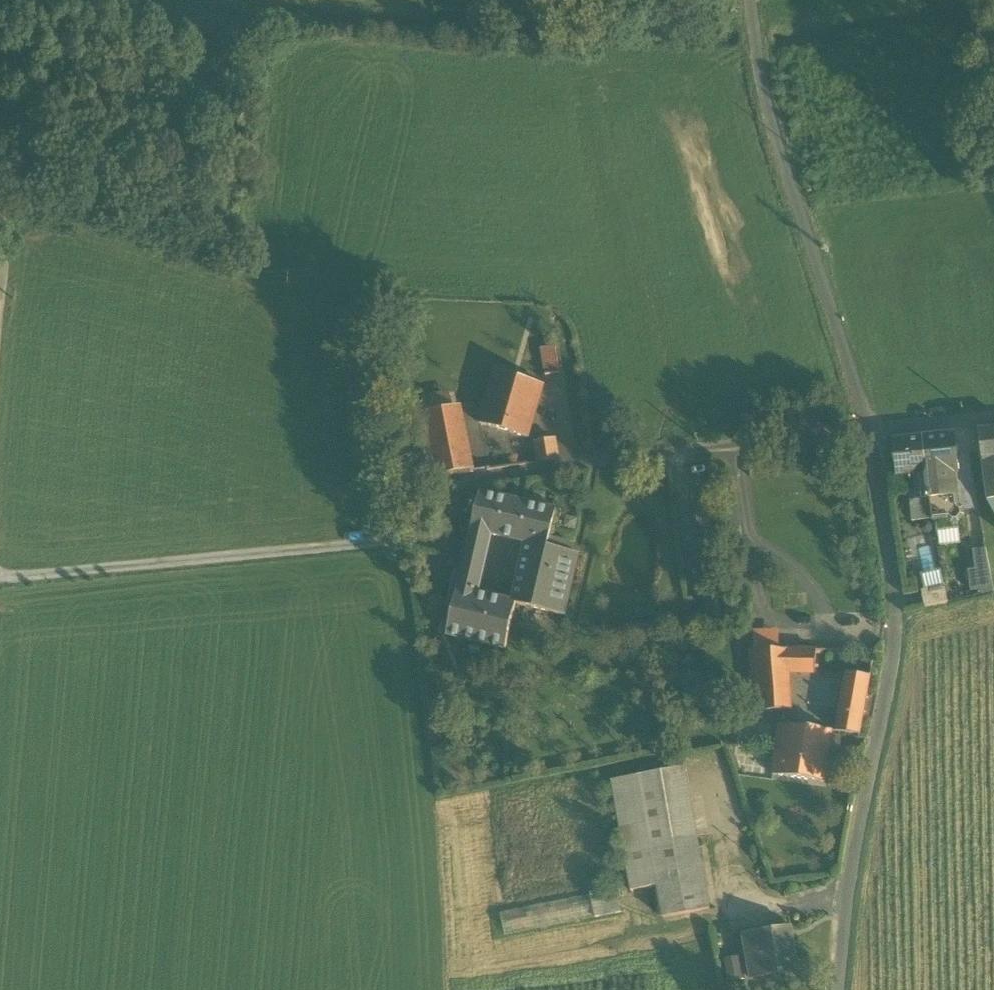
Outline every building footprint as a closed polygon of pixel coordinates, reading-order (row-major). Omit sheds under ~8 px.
[(543,350),(547,376),(560,375),(556,348),(543,350)] [(483,427),(527,439),(543,386),(497,373),(483,427)] [(423,412),(438,478),(467,472),(453,406),(423,412)] [(983,463),(993,461),(993,430),(979,432),(983,463)] [(952,434),(923,437),(933,520),(948,518),(953,522),(958,521),(962,516),(962,510),(957,507),(955,483),(952,484),(951,472),(953,472),(957,471),(952,434)] [(912,522),(933,520),(923,437),(892,440),(897,477),(908,475),(912,522)] [(536,442),(540,461),(560,457),(556,439),(536,442)] [(993,501),(993,461),(983,463),(988,503),(988,502),(993,501)] [(490,536),(524,544),(549,549),(550,546),(558,509),(481,491),(472,532),(490,536)] [(472,532),(468,547),(486,551),(490,536),(472,532)] [(524,544),(512,600),(517,601),(516,605),(566,616),(580,552),(550,546),(549,549),(524,544)] [(468,547),(465,563),(483,567),(486,551),(468,547)] [(968,571),(970,583),(992,581),(986,549),(973,551),(975,570),(968,571)] [(477,592),(483,567),(465,563),(459,588),(477,592)] [(922,591),(925,608),(948,603),(945,586),(922,591)] [(506,650),(516,605),(517,601),(512,600),(477,592),(459,588),(448,637),(506,650)] [(754,630),(754,649),(779,649),(779,629),(754,630)] [(752,649),(755,712),(792,711),(791,673),(817,672),(818,649),(779,649),(754,649),(752,649)] [(838,730),(860,734),(870,676),(848,672),(838,730)] [(775,776),(824,783),(831,730),(782,723),(775,776)] [(658,887),(664,918),(709,910),(684,768),(612,781),(630,887),(631,892),(658,887)] [(595,918),(621,913),(616,889),(591,894),(595,918)] [(500,913),(505,936),(595,918),(591,894),(500,913)] [(743,935),(750,979),(780,974),(780,975),(799,972),(799,970),(797,970),(790,928),(791,928),(791,927),(743,935)]
